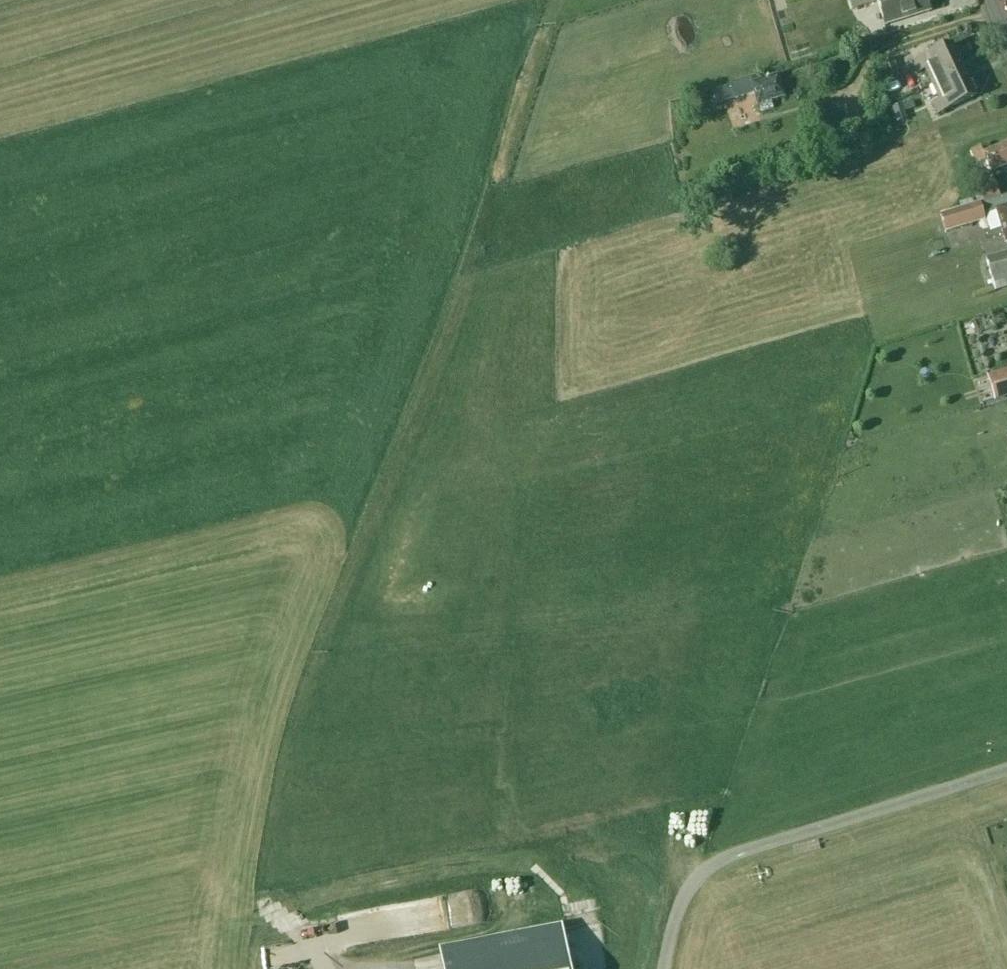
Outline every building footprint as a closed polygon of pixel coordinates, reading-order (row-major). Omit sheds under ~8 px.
[(853,9),(877,1),(885,26),(930,11),(927,0),(850,0),(853,9)] [(923,70),(930,86),(963,71),(951,45),(912,63),(917,73),(923,70)] [(893,59),(879,64),(885,83),(897,79),(896,73),(898,73),(893,59)] [(963,71),(930,86),(937,100),(931,103),(936,114),(975,96),(963,71)] [(748,80),(729,86),(712,91),(716,106),(753,95),(758,113),(773,108),(770,101),(783,97),(776,76),(750,85),(748,80)] [(907,120),(903,104),(892,107),(897,123),(907,120)] [(1006,164),(1006,144),(983,154),(980,148),(970,152),(975,165),(985,161),(990,172),(1006,164)] [(983,202),(999,196),(994,179),(978,184),(983,202)] [(983,203),(987,216),(999,211),(1006,235),(1006,196),(983,203)] [(985,221),(980,202),(940,214),(945,233),(985,221)] [(985,258),(994,291),(1006,287),(1006,252),(985,258)] [(986,376),(995,402),(1006,398),(1006,369),(986,376)] [(562,923),(473,940),(478,968),(570,968),(562,923)] [(267,955),(267,968),(284,968),(283,955),(267,955)]
